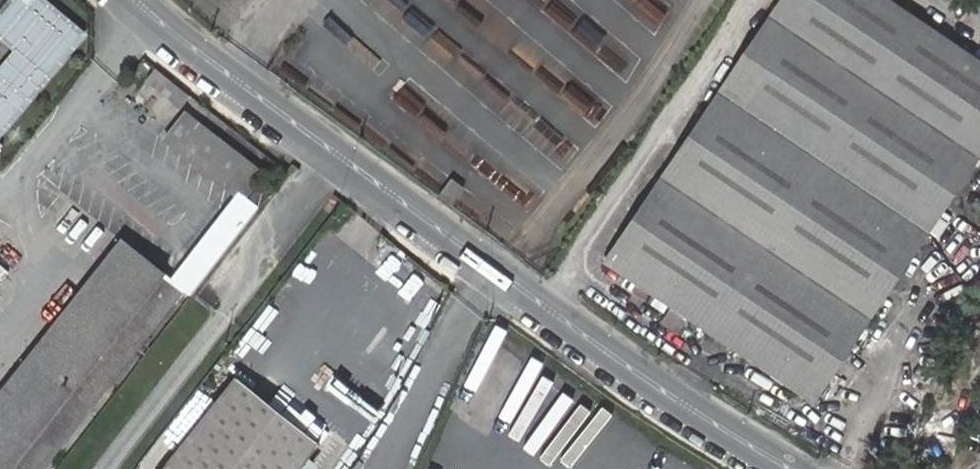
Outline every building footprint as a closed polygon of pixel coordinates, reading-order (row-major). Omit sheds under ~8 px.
[(44,0),(16,0),(0,18),(0,34),(18,49),(0,70),(0,136),(85,36),(44,0)] [(880,0),(784,0),(607,263),(672,306),(661,323),(677,334),(689,317),(816,401),(979,159),(979,68),(880,0)] [(193,97),(158,70),(149,80),(185,109),(193,97)] [(183,288),(192,294),(258,209),(244,197),(261,174),(182,113),(164,137),(238,193),(171,279),(183,288)] [(259,207),(274,188),(265,181),(249,199),(259,207)] [(0,399),(0,468),(41,468),(183,288),(171,279),(123,241),(0,399)] [(232,375),(157,468),(293,468),(316,441),(232,375)]
